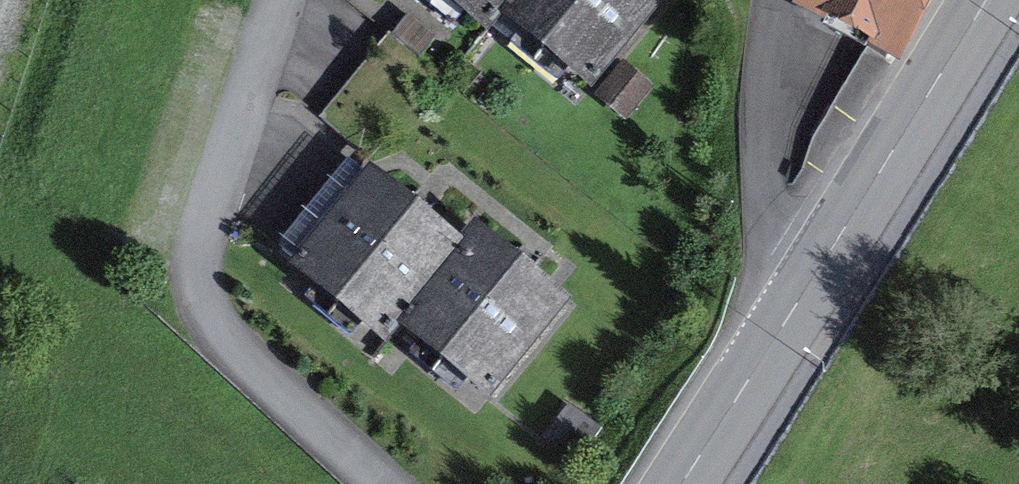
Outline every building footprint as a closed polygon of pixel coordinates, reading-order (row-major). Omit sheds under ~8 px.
[(455,22),(463,12),(486,30),(500,12),(510,0),(428,0),(455,22)] [(500,12),(522,29),(511,43),(557,80),(568,66),(594,88),(666,0),(510,0),(500,12)] [(793,3),(900,58),(931,0),(794,0),(793,3)] [(437,35),(410,13),(394,32),(421,54),(437,35)] [(656,86),(625,60),(596,95),(627,121),(656,86)] [(364,169),(349,157),(279,244),(294,256),(364,169)] [(460,233),(371,160),(364,169),(294,256),(287,262),(315,286),(361,323),(388,345),(401,328),(394,323),(464,238),(460,233)] [(576,298),(475,215),(460,233),(464,238),(394,323),(401,328),(490,401),(576,298)] [(361,323),(315,286),(307,297),(352,334),(361,323)] [(600,427),(570,404),(544,439),(574,461),(600,427)]
